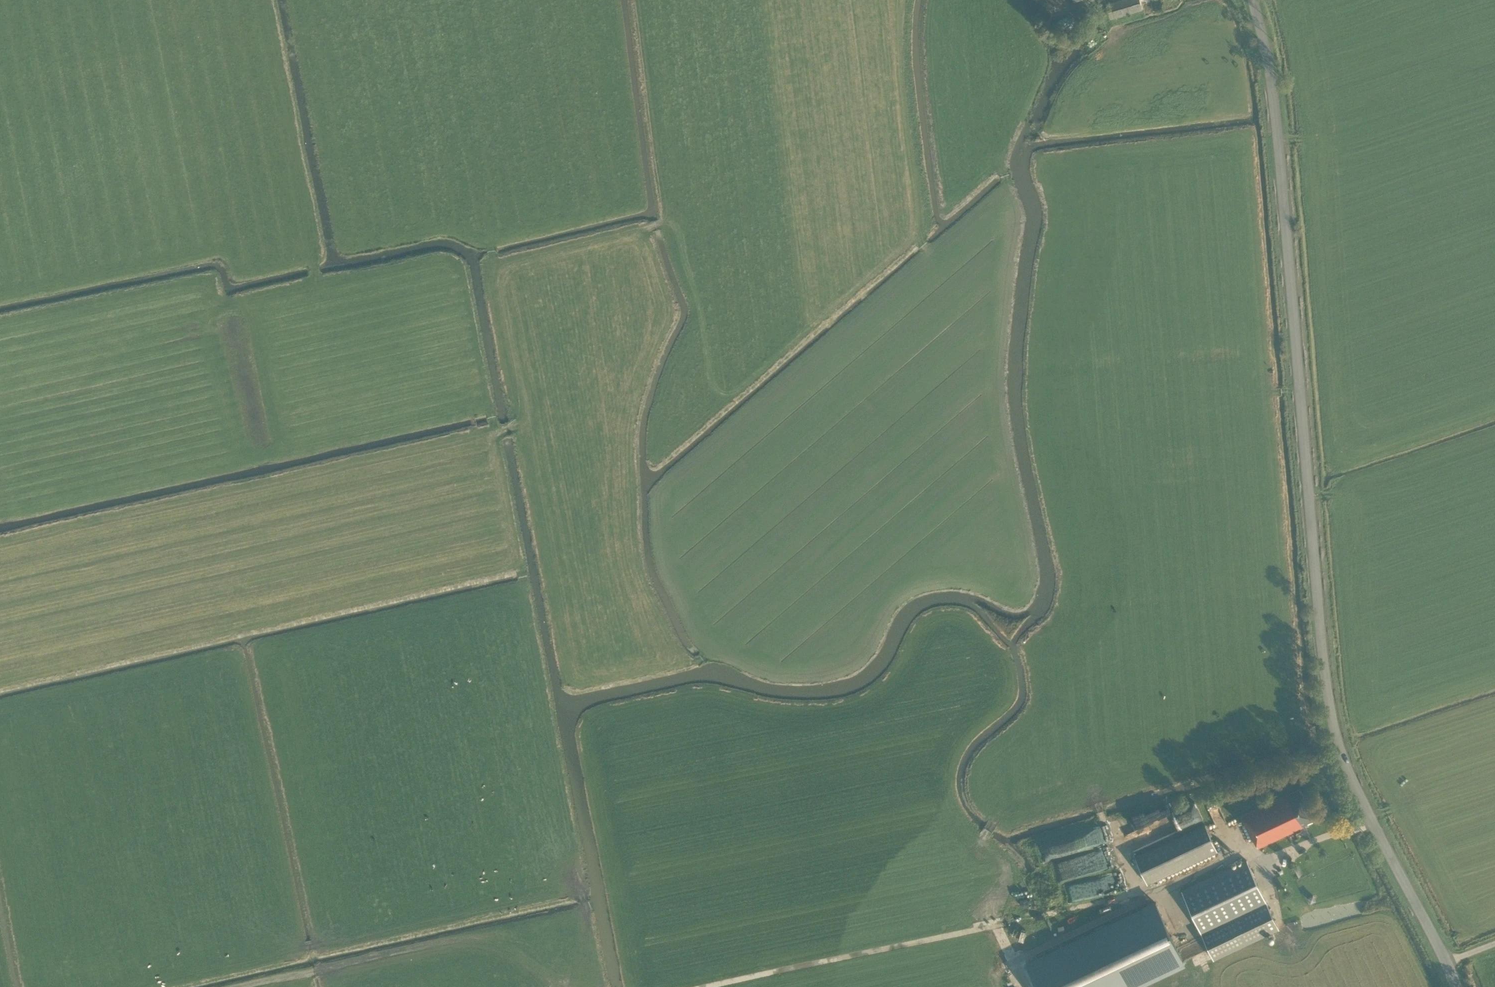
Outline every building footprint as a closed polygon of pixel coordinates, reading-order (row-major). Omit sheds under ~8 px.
[(1142,9),(1140,0),(1114,0),(1105,2),(1109,17),(1142,9)] [(1302,831),(1300,828),(1303,826),(1303,825),(1306,824),(1305,823),(1314,819),(1299,789),(1241,816),(1252,839),(1254,839),(1258,847),(1294,830),(1296,834),(1302,831)] [(1208,802),(1213,815),(1223,811),(1218,798),(1208,802)] [(1159,837),(1133,847),(1136,852),(1176,837),(1172,829),(1203,817),(1197,802),(1152,819),(1159,837)] [(1147,883),(1217,851),(1205,825),(1135,857),(1147,883)] [(1044,859),(1093,846),(1088,828),(1039,841),(1044,859)] [(1213,958),(1278,927),(1246,860),(1181,891),(1213,958)] [(1294,878),(1302,874),(1298,865),(1290,869),(1294,878)] [(1037,986),(1133,986),(1184,963),(1156,903),(1026,964),(1037,986)]
